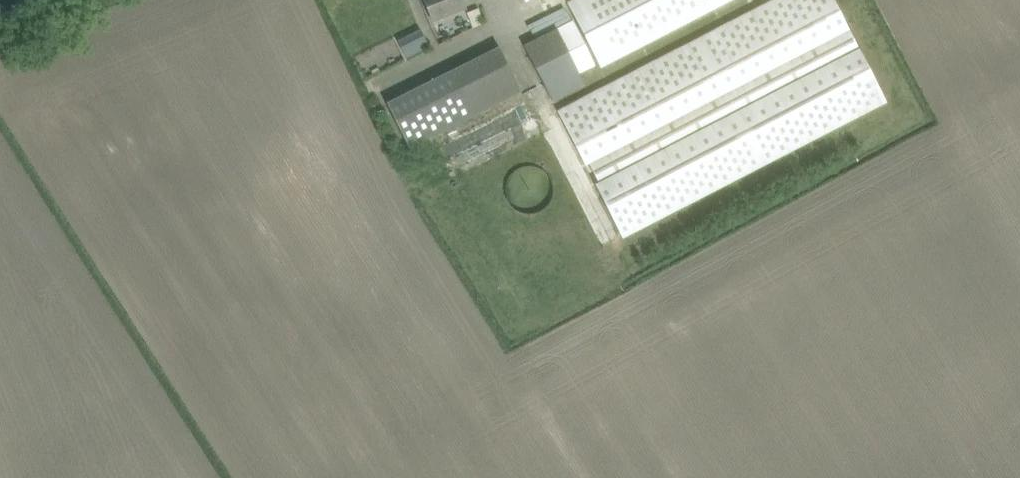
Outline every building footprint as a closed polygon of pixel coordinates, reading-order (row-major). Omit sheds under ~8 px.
[(433,19),(466,6),(463,0),(426,0),(433,19)] [(558,111),(586,164),(589,162),(599,181),(595,183),(623,236),(765,163),(887,100),(836,0),(774,0),(701,38),(558,111)] [(601,68),(731,0),(569,0),(567,2),(601,68)] [(479,7),(467,12),(473,28),(485,22),(479,7)] [(574,21),(558,29),(579,73),(596,65),(574,21)] [(407,55),(432,45),(424,26),(399,36),(407,55)] [(525,45),(554,100),(585,83),(579,73),(558,29),(525,45)] [(500,46),(388,102),(410,146),(522,90),(500,46)] [(507,181),(506,189),(507,196),(510,202),(514,207),(519,211),(524,212),(530,213),(538,212),(546,207),(550,203),(552,198),(554,190),(553,182),(550,175),(544,169),(537,166),(529,165),(521,166),(515,170),(510,175),(507,181)]
